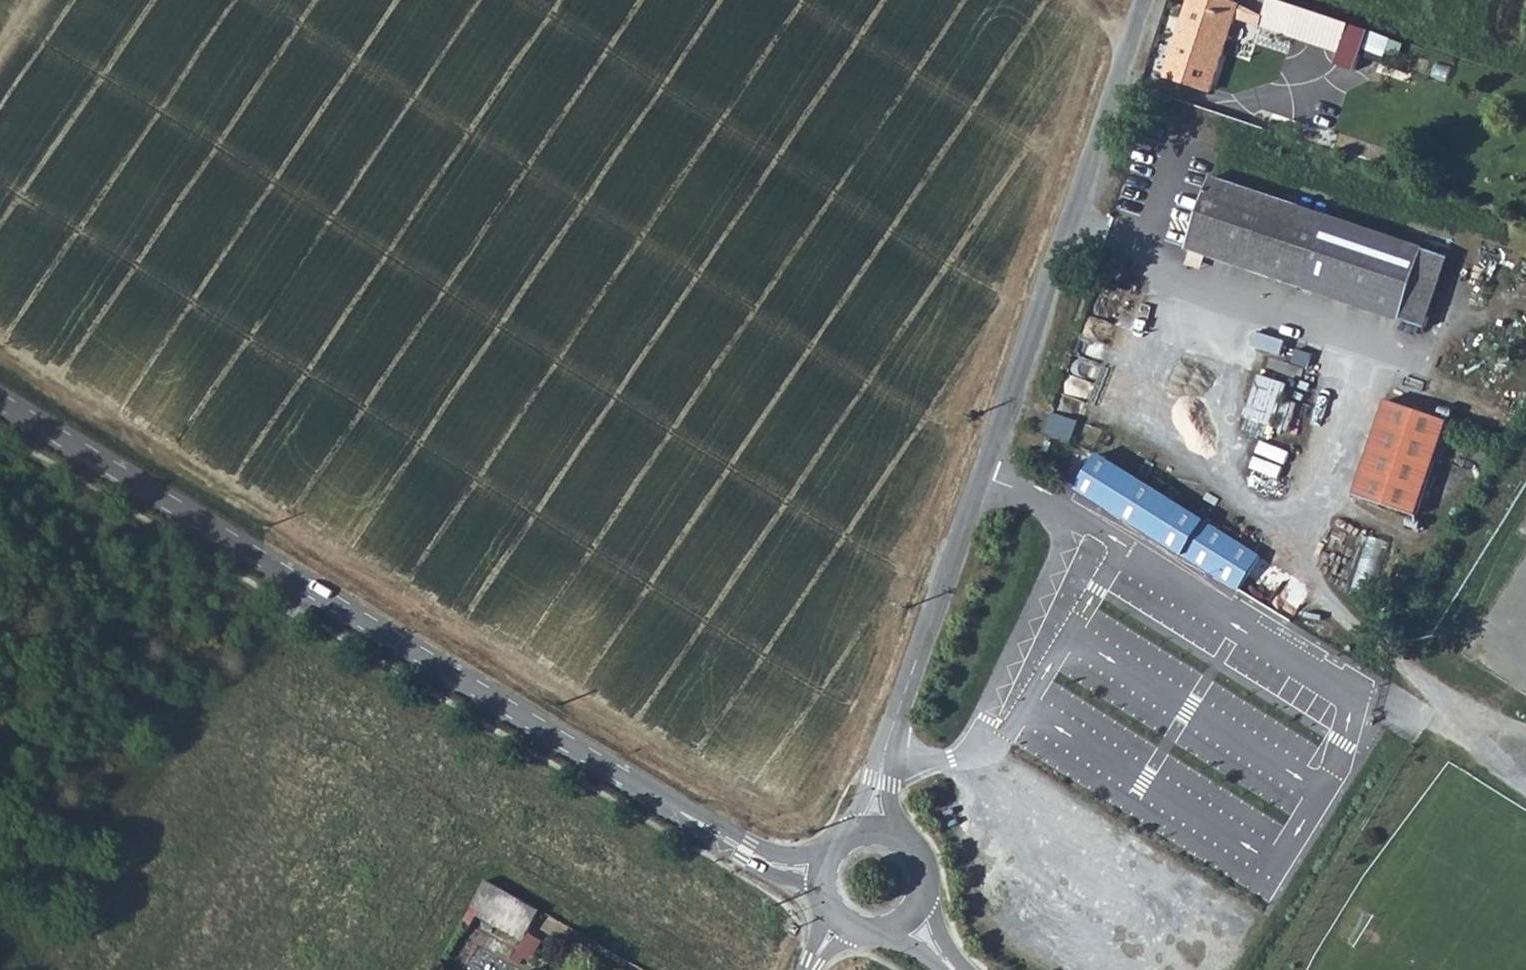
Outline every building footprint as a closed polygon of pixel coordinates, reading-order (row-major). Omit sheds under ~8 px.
[(1234,13),(1197,0),(1188,0),(1160,81),(1205,97),(1234,13)] [(1351,28),(1271,0),(1268,0),(1260,30),(1343,56),(1351,28)] [(1424,251),(1206,179),(1184,252),(1399,321),(1424,251)] [(1424,251),(1399,321),(1437,333),(1461,263),(1424,251)] [(1280,397),(1284,384),(1257,375),(1243,418),(1287,432),(1297,402),(1280,397)] [(1384,397),(1355,492),(1417,511),(1446,416),(1384,397)] [(1062,436),(1056,434),(1051,445),(1058,447),(1062,436)] [(1096,457),(1077,488),(1240,589),(1260,558),(1096,457)] [(1373,596),(1382,547),(1361,543),(1352,592),(1373,596)] [(538,913),(486,884),(472,912),(524,940),(538,913)]
